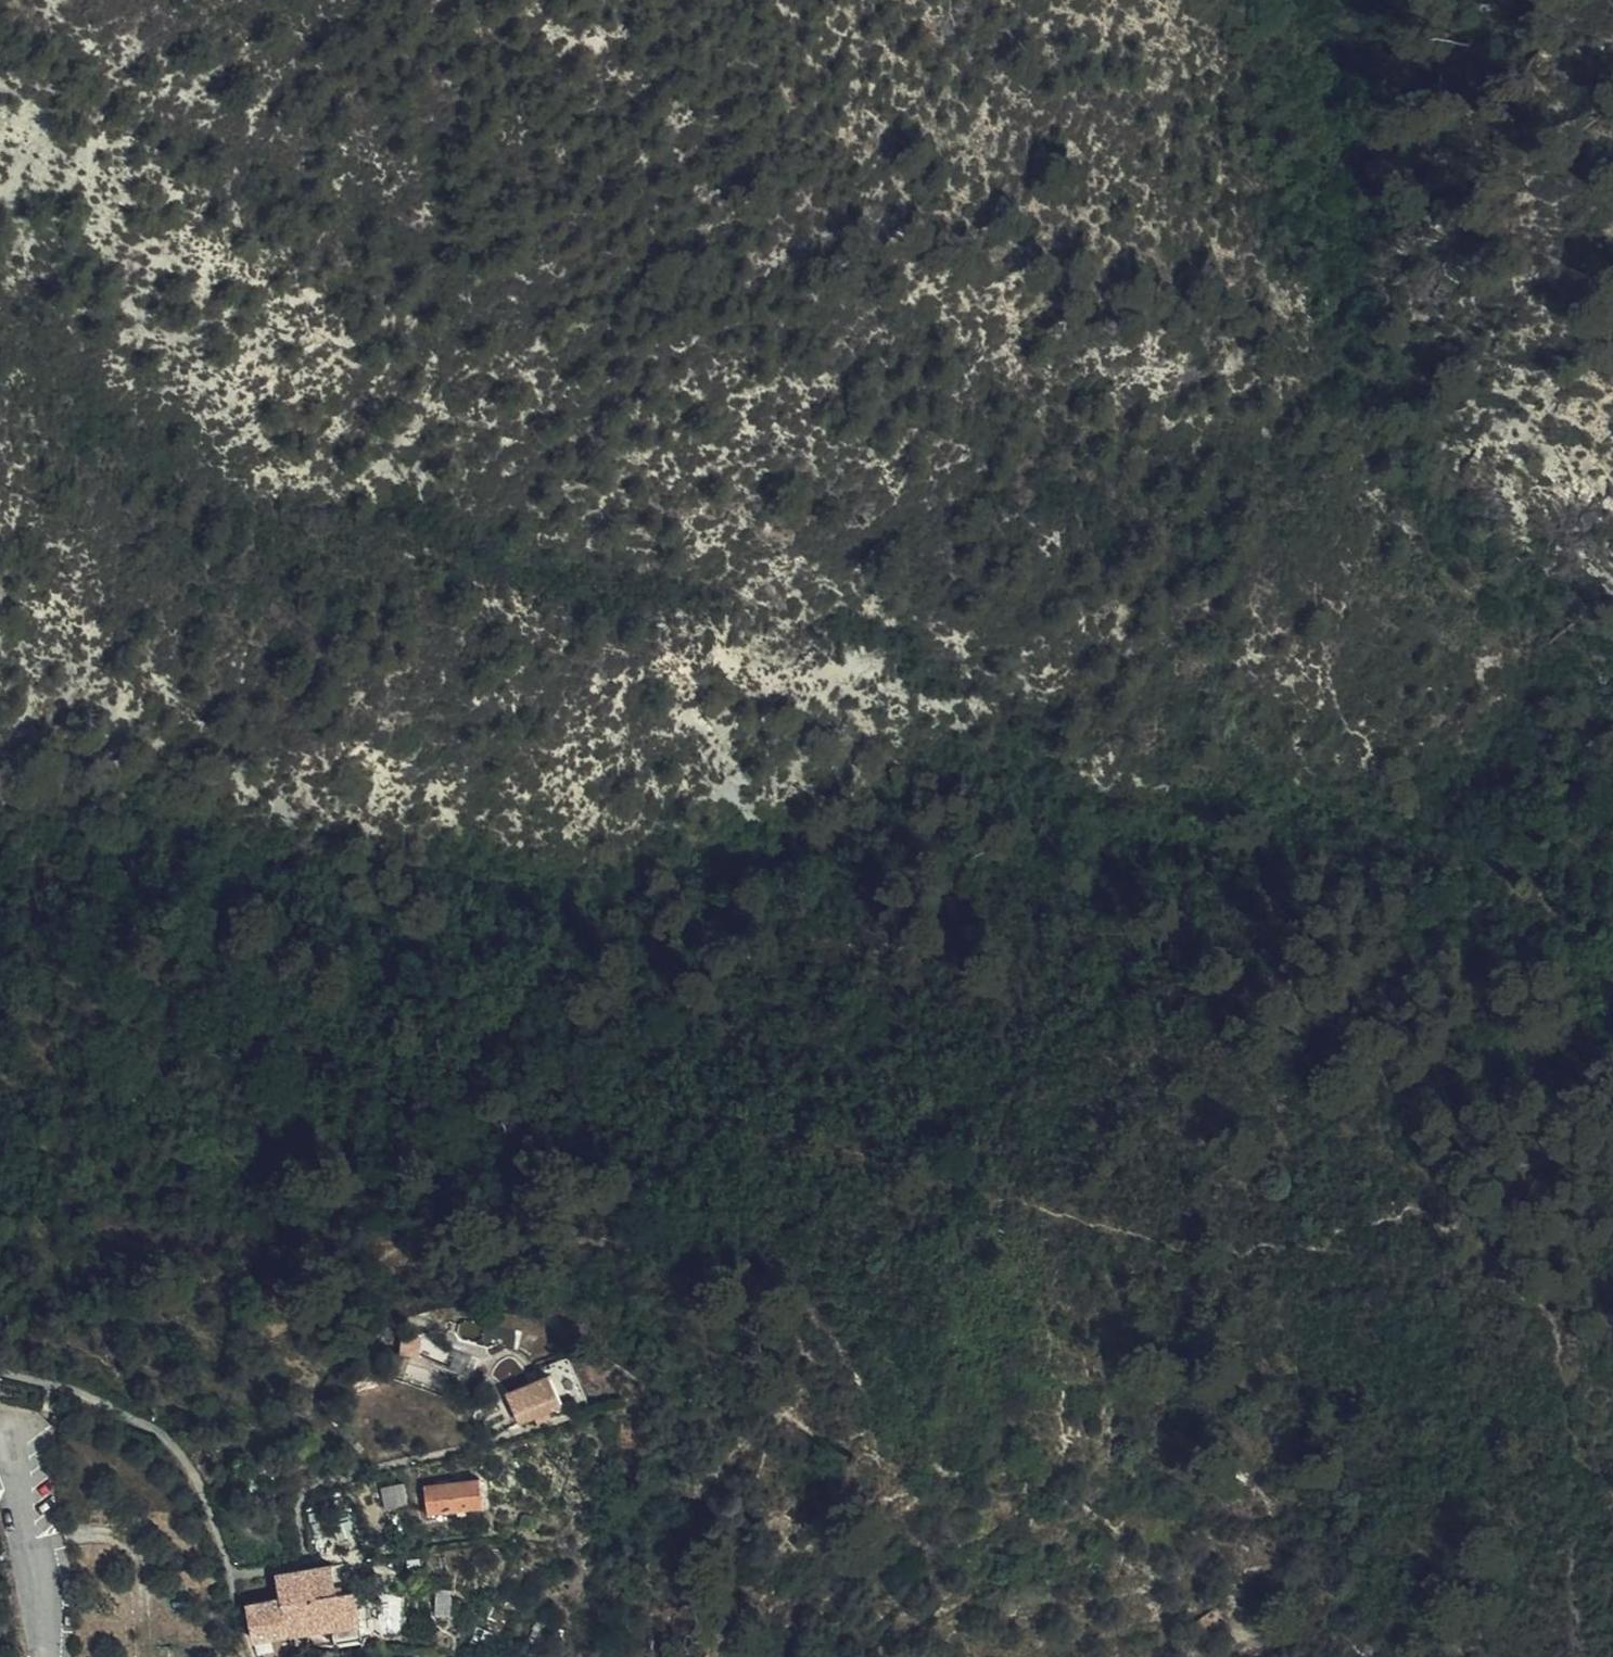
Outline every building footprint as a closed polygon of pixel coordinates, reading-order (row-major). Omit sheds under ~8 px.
[(508,1406),(518,1438),(533,1432),(549,1426),(563,1423),(553,1390),(508,1406)] [(549,1426),(533,1432),(535,1440),(552,1434),(549,1426)] [(460,1519),(511,1512),(506,1487),(457,1494),(460,1519)] [(416,1514),(437,1510),(433,1490),(412,1495),(416,1514)] [(340,1577),(329,1579),(312,1582),(317,1614),(319,1629),(347,1625),(350,1637),(350,1645),(376,1641),(369,1591),(343,1595),(340,1577)] [(317,1614),(312,1582),(285,1586),(287,1607),(290,1620),(317,1614)] [(287,1607),(253,1615),(261,1650),(294,1644),(292,1634),(290,1620),(287,1607)] [(319,1629),(317,1614),(290,1620),(292,1634),(305,1632),(319,1629)] [(305,1632),(292,1634),(294,1644),(307,1641),(305,1632)] [(294,1644),(296,1656),(309,1656),(307,1641),(294,1644)]
